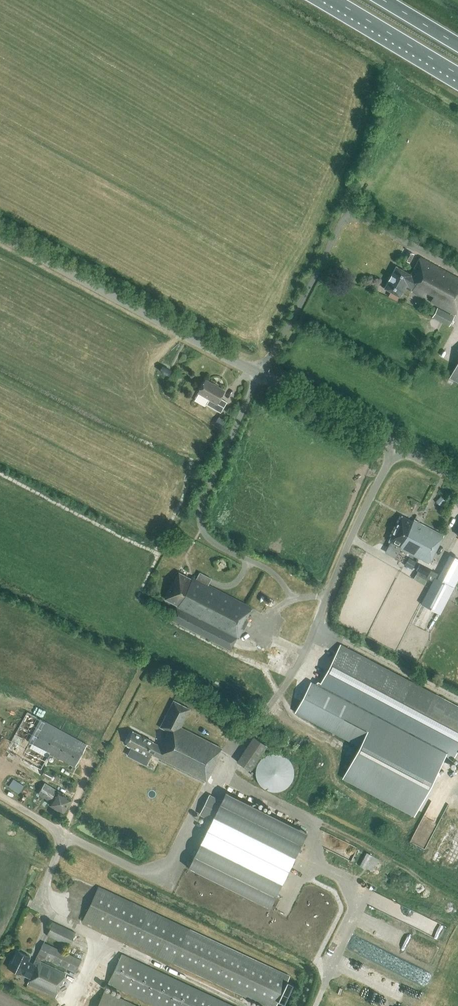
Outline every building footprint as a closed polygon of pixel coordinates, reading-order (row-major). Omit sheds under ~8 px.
[(414,253),(408,250),(403,259),(409,262),(414,253)] [(414,275),(397,266),(385,288),(401,297),(406,287),(413,291),(413,292),(425,299),(426,298),(424,297),(429,289),(437,293),(432,302),(431,301),(456,315),(457,312),(457,277),(421,257),(414,269),(416,270),(414,275)] [(455,317),(438,307),(433,316),(450,326),(455,317)] [(450,376),(457,381),(457,360),(450,376)] [(168,375),(170,370),(163,366),(160,371),(168,375)] [(203,380),(197,392),(208,399),(205,404),(220,412),(226,401),(219,397),(223,390),(203,380)] [(220,417),(214,425),(221,430),(226,422),(220,417)] [(445,500),(441,496),(435,501),(440,506),(445,500)] [(414,520),(413,521),(402,516),(389,541),(401,547),(400,548),(429,563),(443,535),(414,520)] [(457,579),(457,558),(450,554),(440,574),(419,563),(416,569),(428,575),(427,578),(432,581),(411,622),(430,633),(457,579)] [(177,605),(169,620),(229,651),(236,639),(237,640),(251,614),(249,613),(252,607),(208,584),(211,578),(199,572),(196,578),(191,576),(189,579),(179,574),(178,576),(175,576),(174,579),(175,581),(165,599),(177,605)] [(359,743),(343,775),(414,813),(444,756),(452,760),(457,748),(457,705),(340,643),(320,682),(317,680),(314,688),(308,685),(295,710),(359,743)] [(152,741),(132,731),(126,744),(132,747),(128,755),(146,764),(152,754),(206,782),(220,754),(219,754),(222,748),(181,727),(190,709),(173,700),(159,727),(167,730),(159,745),(152,741)] [(75,766),(87,744),(39,719),(28,740),(75,766)] [(266,744),(252,735),(236,760),(250,770),(266,744)] [(273,791),(276,791),(280,790),(283,788),(286,786),(288,783),(290,780),(291,777),(292,773),(292,770),(291,766),(289,763),(287,760),(284,758),(281,756),(277,755),(274,754),(270,755),(267,756),(264,757),(261,759),(258,762),(256,766),(255,769),(255,773),(255,776),(256,779),(258,782),(260,785),(263,788),(266,790),(270,791),(273,791)] [(52,774),(53,773),(45,768),(41,774),(55,783),(58,777),(52,774)] [(23,786),(13,780),(8,786),(19,793),(23,786)] [(55,790),(44,783),(37,793),(49,800),(55,790)] [(71,799),(57,791),(49,804),(63,812),(71,799)] [(212,820),(188,867),(269,907),(306,832),(226,792),(221,801),(209,795),(200,814),(212,820)] [(341,843),(336,841),(333,847),(353,856),(357,847),(342,840),(341,843)] [(453,864),(457,850),(457,848),(457,847),(457,845),(455,843),(453,848),(441,844),(436,858),(453,864)] [(83,920),(267,1005),(276,1005),(278,1001),(284,1004),(294,985),(287,982),(290,976),(99,887),(83,920)] [(77,932),(53,921),(47,934),(71,946),(77,932)] [(13,957),(11,957),(7,965),(30,975),(27,982),(55,995),(66,972),(39,960),(40,958),(44,960),(45,957),(76,971),(82,959),(43,941),(33,965),(27,962),(30,955),(16,949),(13,957)] [(121,952),(107,981),(159,1005),(233,1005),(121,952)] [(104,989),(96,1005),(139,1005),(104,989)]
